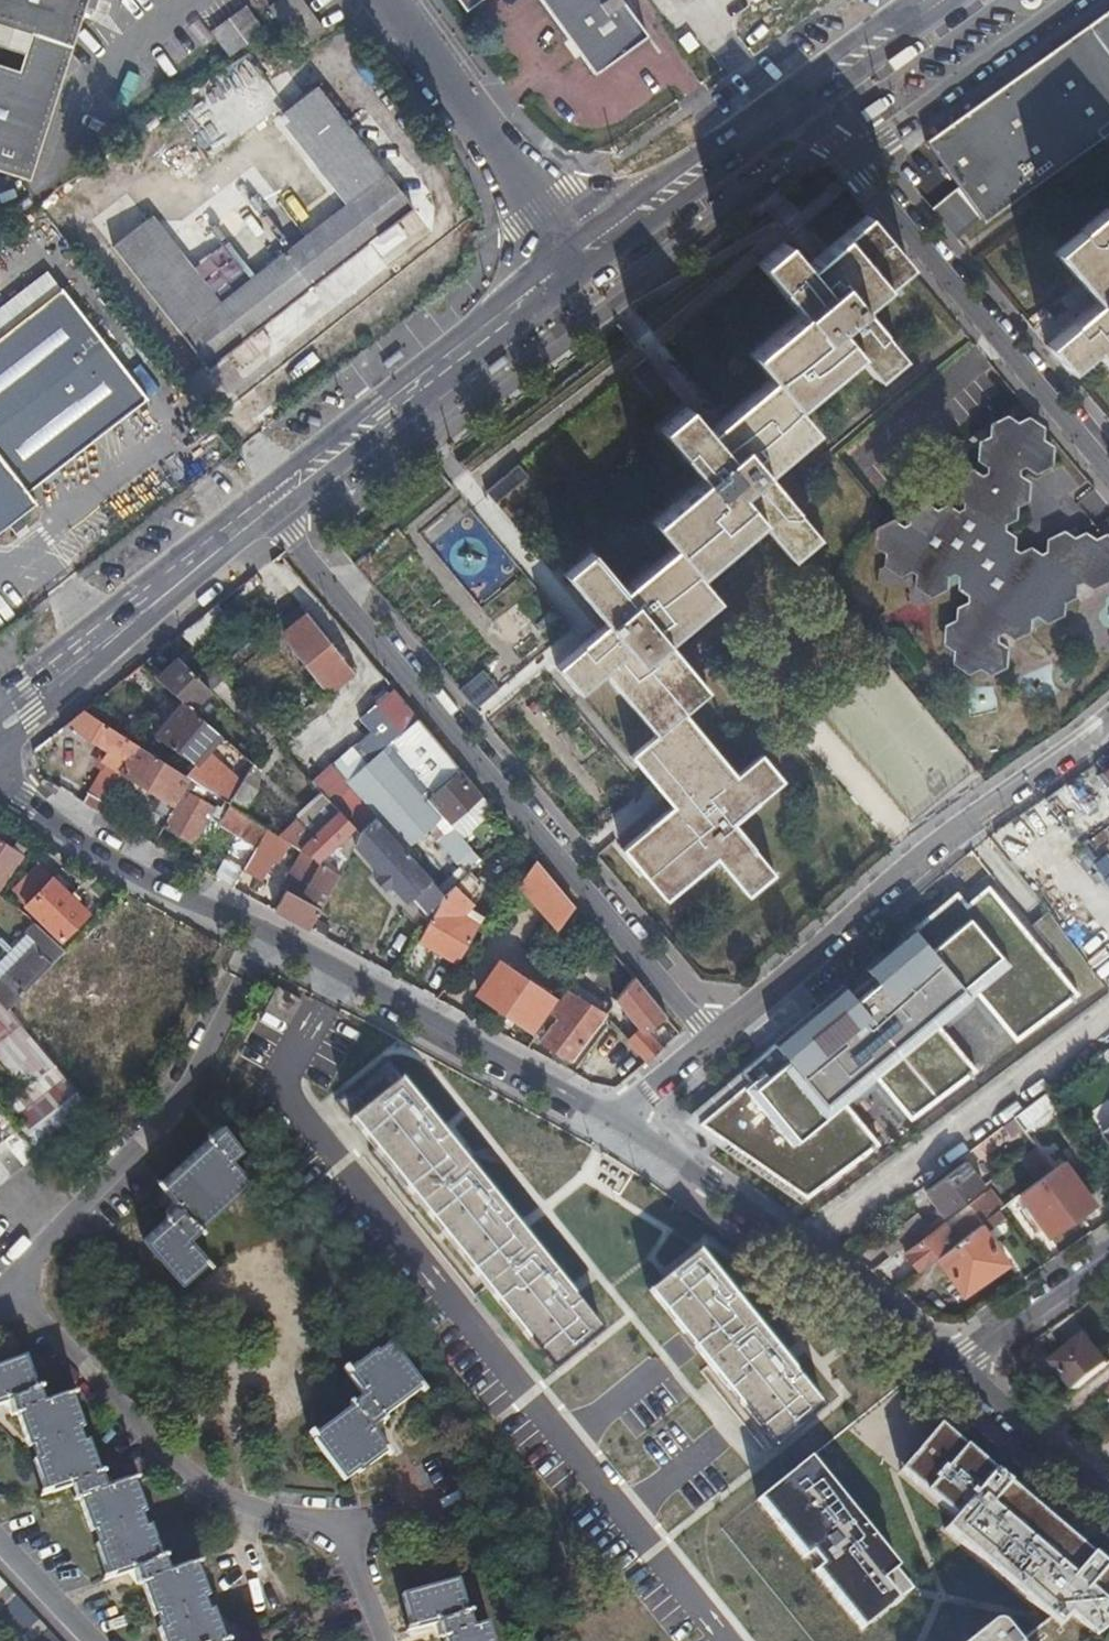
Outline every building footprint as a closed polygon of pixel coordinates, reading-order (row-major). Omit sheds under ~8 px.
[(27,181),(87,0),(0,0),(0,173),(27,181)] [(465,14),(484,0),(455,0),(465,14)] [(594,76),(648,36),(621,0),(538,0),(594,76)] [(958,188),(980,220),(985,216),(988,221),(1108,134),(1108,10),(939,133),(943,139),(934,146),(962,185),(958,188)] [(115,249),(183,337),(210,371),(418,212),(391,177),(323,91),(287,119),(355,205),(219,309),(151,222),(115,249)] [(929,140),(934,146),(943,139),(939,133),(929,140)] [(980,220),(958,188),(934,202),(959,235),(980,220)] [(1108,207),(1057,250),(1100,300),(1050,342),(1072,367),(1096,347),(1108,362),(1108,207)] [(801,310),(752,352),(794,403),(859,348),(880,370),(902,353),(861,304),(910,264),(867,213),(807,264),(786,241),(759,263),(801,310)] [(10,528),(15,533),(24,525),(20,520),(39,506),(31,494),(150,403),(61,290),(59,292),(47,278),(0,313),(0,536),(10,528)] [(648,356),(632,369),(653,393),(668,381),(648,356)] [(602,671),(655,734),(631,754),(674,804),(622,847),(664,897),(715,854),(748,893),(774,871),(732,822),(783,779),(761,753),(736,775),(682,712),(709,690),(667,640),(718,598),(697,573),(762,518),(794,557),(820,535),(767,471),(816,430),(794,403),(771,377),(710,431),(688,405),(663,426),(704,477),(653,520),(675,546),(624,588),(592,550),(562,574),(605,625),(555,666),(577,692),(602,671)] [(958,571),(963,575),(963,578),(961,588),(972,595),(971,607),(960,612),(959,625),(948,631),(948,636),(947,643),(957,650),(956,662),(966,669),(972,666),(977,664),(987,670),(1000,664),(1001,652),(1012,646),(1012,642),(1013,634),(1024,629),(1024,617),(1029,615),(1035,612),(1045,619),(1057,613),(1057,602),(1068,596),(1079,602),(1090,597),(1091,585),(1102,580),(1103,567),(1108,564),(1108,545),(1105,543),(1094,548),(1085,541),(1073,546),(1063,539),(1052,545),(1051,557),(1039,562),(1028,555),(1018,561),(1007,553),(1008,542),(998,535),(999,522),(1010,517),(1012,503),(1022,498),(1022,486),(1013,479),(1014,467),(1025,461),(1035,469),(1046,463),(1047,451),(1037,443),(1038,431),(1028,424),(1017,429),(1006,422),(995,427),(995,440),(983,446),(982,458),(992,465),(991,477),(980,483),(969,477),(958,481),(957,495),(966,500),(966,513),(955,518),(946,512),(935,517),(924,510),(914,514),(912,528),(901,533),(891,526),(879,532),(878,543),(889,552),(887,560),(886,564),(877,568),(875,581),(885,588),(897,583),(907,590),(906,602),(917,609),(923,606),(929,603),(929,591),(941,585),(942,573),(952,568),(958,571)] [(520,462),(487,489),(497,501),(530,474),(520,462)] [(321,685),(332,687),(352,670),(297,603),(282,616),(290,625),(285,629),(284,639),(292,647),(300,649),(314,665),(313,676),(321,685)] [(217,627),(205,612),(178,634),(191,647),(192,648),(217,627)] [(191,647),(186,652),(213,680),(218,675),(192,648),(191,647)] [(186,652),(178,660),(205,688),(213,680),(186,652)] [(189,709),(208,691),(205,688),(178,660),(176,659),(154,679),(182,703),(189,709)] [(482,668),(457,688),(474,708),(498,688),(482,668)] [(426,799),(460,769),(418,719),(392,688),(365,712),(376,725),(391,742),(365,765),(353,751),(333,768),(375,815),(405,849),(437,820),(421,802),(426,799)] [(198,766),(191,780),(229,804),(253,765),(254,764),(189,709),(182,703),(155,736),(198,766)] [(99,813),(121,774),(137,746),(82,711),(62,728),(81,740),(84,735),(107,750),(101,761),(106,764),(83,803),(99,813)] [(137,746),(121,774),(160,798),(175,807),(184,791),(191,780),(137,746)] [(253,765),(229,804),(230,804),(245,814),(260,792),(261,774),(253,765)] [(333,768),(313,785),(323,795),(338,811),(358,832),(375,815),(333,768)] [(460,769),(426,799),(449,825),(482,796),(460,769)] [(214,808),(184,791),(175,807),(167,822),(164,826),(195,843),(214,808)] [(358,832),(338,811),(323,795),(279,835),(283,838),(302,850),(318,861),(333,846),(346,859),(352,844),(358,832)] [(482,796),(449,825),(452,829),(459,836),(492,807),(482,796)] [(175,807),(160,798),(151,812),(167,822),(175,807)] [(265,826),(245,814),(230,804),(219,822),(255,845),(265,826)] [(375,815),(358,832),(352,844),(378,872),(388,883),(404,902),(411,896),(432,918),(445,895),(405,849),(375,815)] [(251,851),(242,868),(260,878),(283,838),(279,835),(265,826),(255,845),(251,851)] [(459,836),(452,829),(439,841),(454,858),(453,859),(466,874),(469,872),(480,861),(459,836)] [(509,829),(503,834),(511,843),(517,838),(509,829)] [(235,842),(214,879),(231,888),(242,868),(251,851),(235,842)] [(0,844),(0,888),(20,858),(0,844)] [(318,861),(302,850),(291,871),(295,873),(274,911),(309,930),(314,921),(339,874),(318,861)] [(559,923),(573,905),(535,859),(521,880),(559,923)] [(87,916),(52,880),(39,867),(13,896),(25,907),(61,943),(87,916)] [(388,883),(378,872),(371,878),(381,889),(388,883)] [(469,872),(466,874),(445,895),(432,918),(405,967),(421,976),(435,951),(456,963),(482,918),(463,907),(467,903),(465,902),(479,889),(474,883),(476,880),(469,872)] [(751,1079),(703,1119),(803,1200),(875,1146),(843,1103),(873,1078),(906,1123),(972,1073),(936,1024),(973,993),(1012,1044),(1075,997),(990,883),(967,900),(958,888),(880,953),(887,962),(853,990),(846,981),(742,1069),(751,1079)] [(328,928),(314,921),(309,930),(323,938),(328,928)] [(63,951),(32,924),(0,957),(0,1004),(6,1012),(63,951)] [(112,936),(108,943),(114,946),(117,939),(112,936)] [(529,985),(498,965),(477,996),(530,1032),(551,1000),(535,989),(537,985),(531,981),(529,985)] [(651,1028),(666,1016),(634,978),(622,994),(651,1028)] [(604,1018),(565,990),(553,1009),(560,1014),(541,1039),(572,1063),(604,1018)] [(6,1012),(0,1004),(0,1060),(26,1090),(76,1148),(101,1124),(6,1012)] [(72,1010),(65,1007),(61,1014),(67,1018),(72,1010)] [(627,1041),(647,1062),(650,1059),(662,1049),(643,1027),(627,1041)] [(420,1207),(552,1373),(599,1334),(456,1155),(460,1152),(388,1061),(336,1102),(369,1143),(375,1151),(371,1155),(415,1210),(420,1207)] [(53,1172),(76,1148),(26,1090),(8,1105),(25,1125),(18,1132),(36,1153),(53,1172)] [(1011,1138),(1023,1128),(1014,1116),(1002,1126),(1011,1138)] [(208,1134),(206,1136),(210,1139),(159,1184),(155,1180),(154,1181),(177,1208),(168,1216),(165,1213),(163,1215),(167,1219),(141,1241),(178,1284),(204,1262),(207,1265),(209,1263),(186,1238),(196,1230),(199,1233),(200,1232),(196,1228),(247,1184),(250,1188),(252,1186),(230,1160),(241,1150),(222,1126),(209,1136),(208,1134)] [(17,1131),(2,1142),(0,1144),(0,1183),(36,1153),(18,1132),(17,1131)] [(1022,1156),(1039,1178),(1053,1168),(1036,1146),(1022,1156)] [(1039,1178),(1020,1193),(1050,1233),(1094,1201),(1063,1160),(1053,1168),(1039,1178)] [(925,1190),(944,1216),(963,1201),(976,1191),(983,1186),(963,1161),(925,1190)] [(991,1187),(987,1190),(1000,1208),(1001,1208),(1004,1205),(991,1187)] [(919,1270),(938,1256),(1000,1208),(987,1190),(905,1251),(919,1270)] [(987,1231),(1007,1216),(1001,1208),(1000,1208),(938,1256),(965,1293),(1009,1260),(987,1231)] [(872,1247),(883,1262),(926,1229),(916,1215),(872,1247)] [(774,1447),(821,1409),(697,1255),(649,1295),(726,1388),(774,1447)] [(1073,1389),(1105,1364),(1083,1336),(1051,1362),(1073,1389)] [(384,1451),(387,1455),(389,1453),(371,1429),(381,1421),(384,1425),(386,1423),(383,1419),(420,1390),(423,1393),(425,1391),(385,1340),(372,1350),(370,1347),(343,1369),(340,1365),(338,1366),(360,1395),(350,1402),(348,1400),(346,1401),(349,1405),(311,1435),(308,1431),(306,1432),(343,1479),(355,1470),(357,1472),(384,1451)] [(199,1577),(193,1561),(198,1559),(197,1557),(165,1569),(161,1558),(164,1558),(163,1555),(159,1557),(147,1526),(142,1527),(137,1513),(143,1512),(131,1480),(137,1478),(136,1476),(105,1487),(100,1475),(102,1474),(101,1472),(98,1473),(86,1442),(79,1444),(74,1429),(80,1427),(69,1396),(74,1394),(73,1392),(42,1404),(37,1391),(39,1390),(39,1388),(35,1389),(23,1357),(0,1366),(0,1404),(9,1400),(14,1413),(10,1415),(11,1417),(16,1415),(27,1447),(32,1446),(37,1459),(32,1461),(43,1492),(39,1494),(39,1496),(72,1484),(77,1497),(75,1497),(75,1499),(79,1498),(90,1530),(94,1529),(100,1543),(95,1546),(107,1576),(103,1577),(104,1579),(135,1568),(139,1578),(135,1580),(135,1582),(142,1579),(154,1613),(159,1611),(164,1625),(160,1627),(165,1640),(228,1640),(227,1639),(222,1640),(211,1609),(206,1611),(200,1596),(205,1594),(199,1577)] [(1108,1625),(1108,1571),(1003,1481),(975,1457),(938,1425),(898,1472),(926,1496),(953,1519),(943,1531),(955,1541),(1048,1621),(1020,1640),(1089,1640),(1108,1625)] [(914,1587),(809,1457),(757,1498),(862,1629),(914,1587)] [(486,1623),(471,1627),(467,1615),(471,1613),(470,1611),(466,1612),(457,1580),(402,1595),(411,1628),(408,1629),(408,1631),(440,1622),(444,1635),(439,1636),(440,1638),(444,1637),(445,1640),(492,1640),(486,1623)] [(0,1584),(0,1627),(14,1640),(53,1640),(0,1584)] [(1002,1622),(1000,1621),(997,1620),(994,1620),(991,1622),(976,1634),(967,1640),(1017,1640),(1002,1622)]
